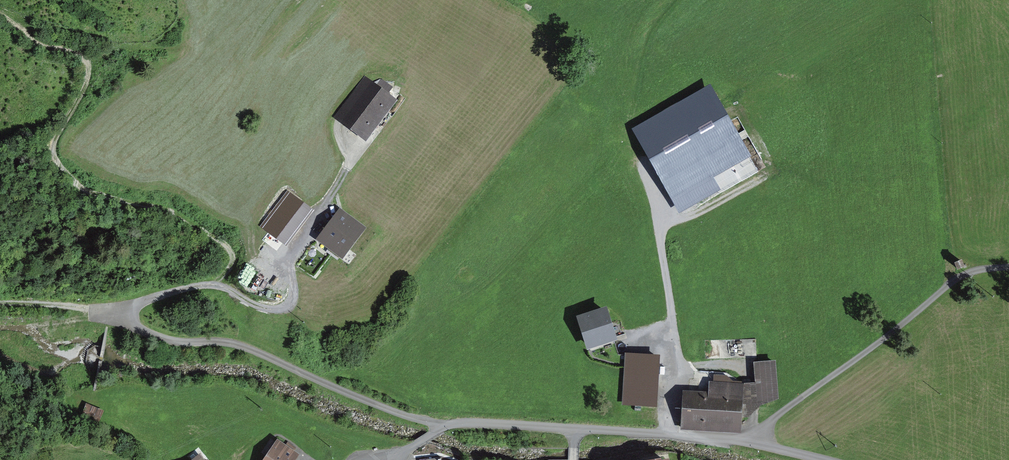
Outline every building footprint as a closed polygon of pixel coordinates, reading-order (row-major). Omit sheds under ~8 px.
[(357,149),(389,106),(361,85),(329,128),(357,149)] [(284,238),(304,211),(287,198),(267,225),(284,238)] [(364,232),(340,213),(318,241),(342,259),(350,249),(364,232)] [(614,342),(605,312),(579,321),(588,350),(614,342)] [(685,388),(685,427),(740,427),(740,420),(759,402),(778,393),(777,358),(754,358),(754,379),(706,379),(706,388),(685,388)] [(656,361),(627,359),(624,403),(654,405),(656,361)] [(99,418),(82,414),(79,425),(96,429),(99,418)] [(278,440),(264,459),(291,459),(296,452),(278,440)]
